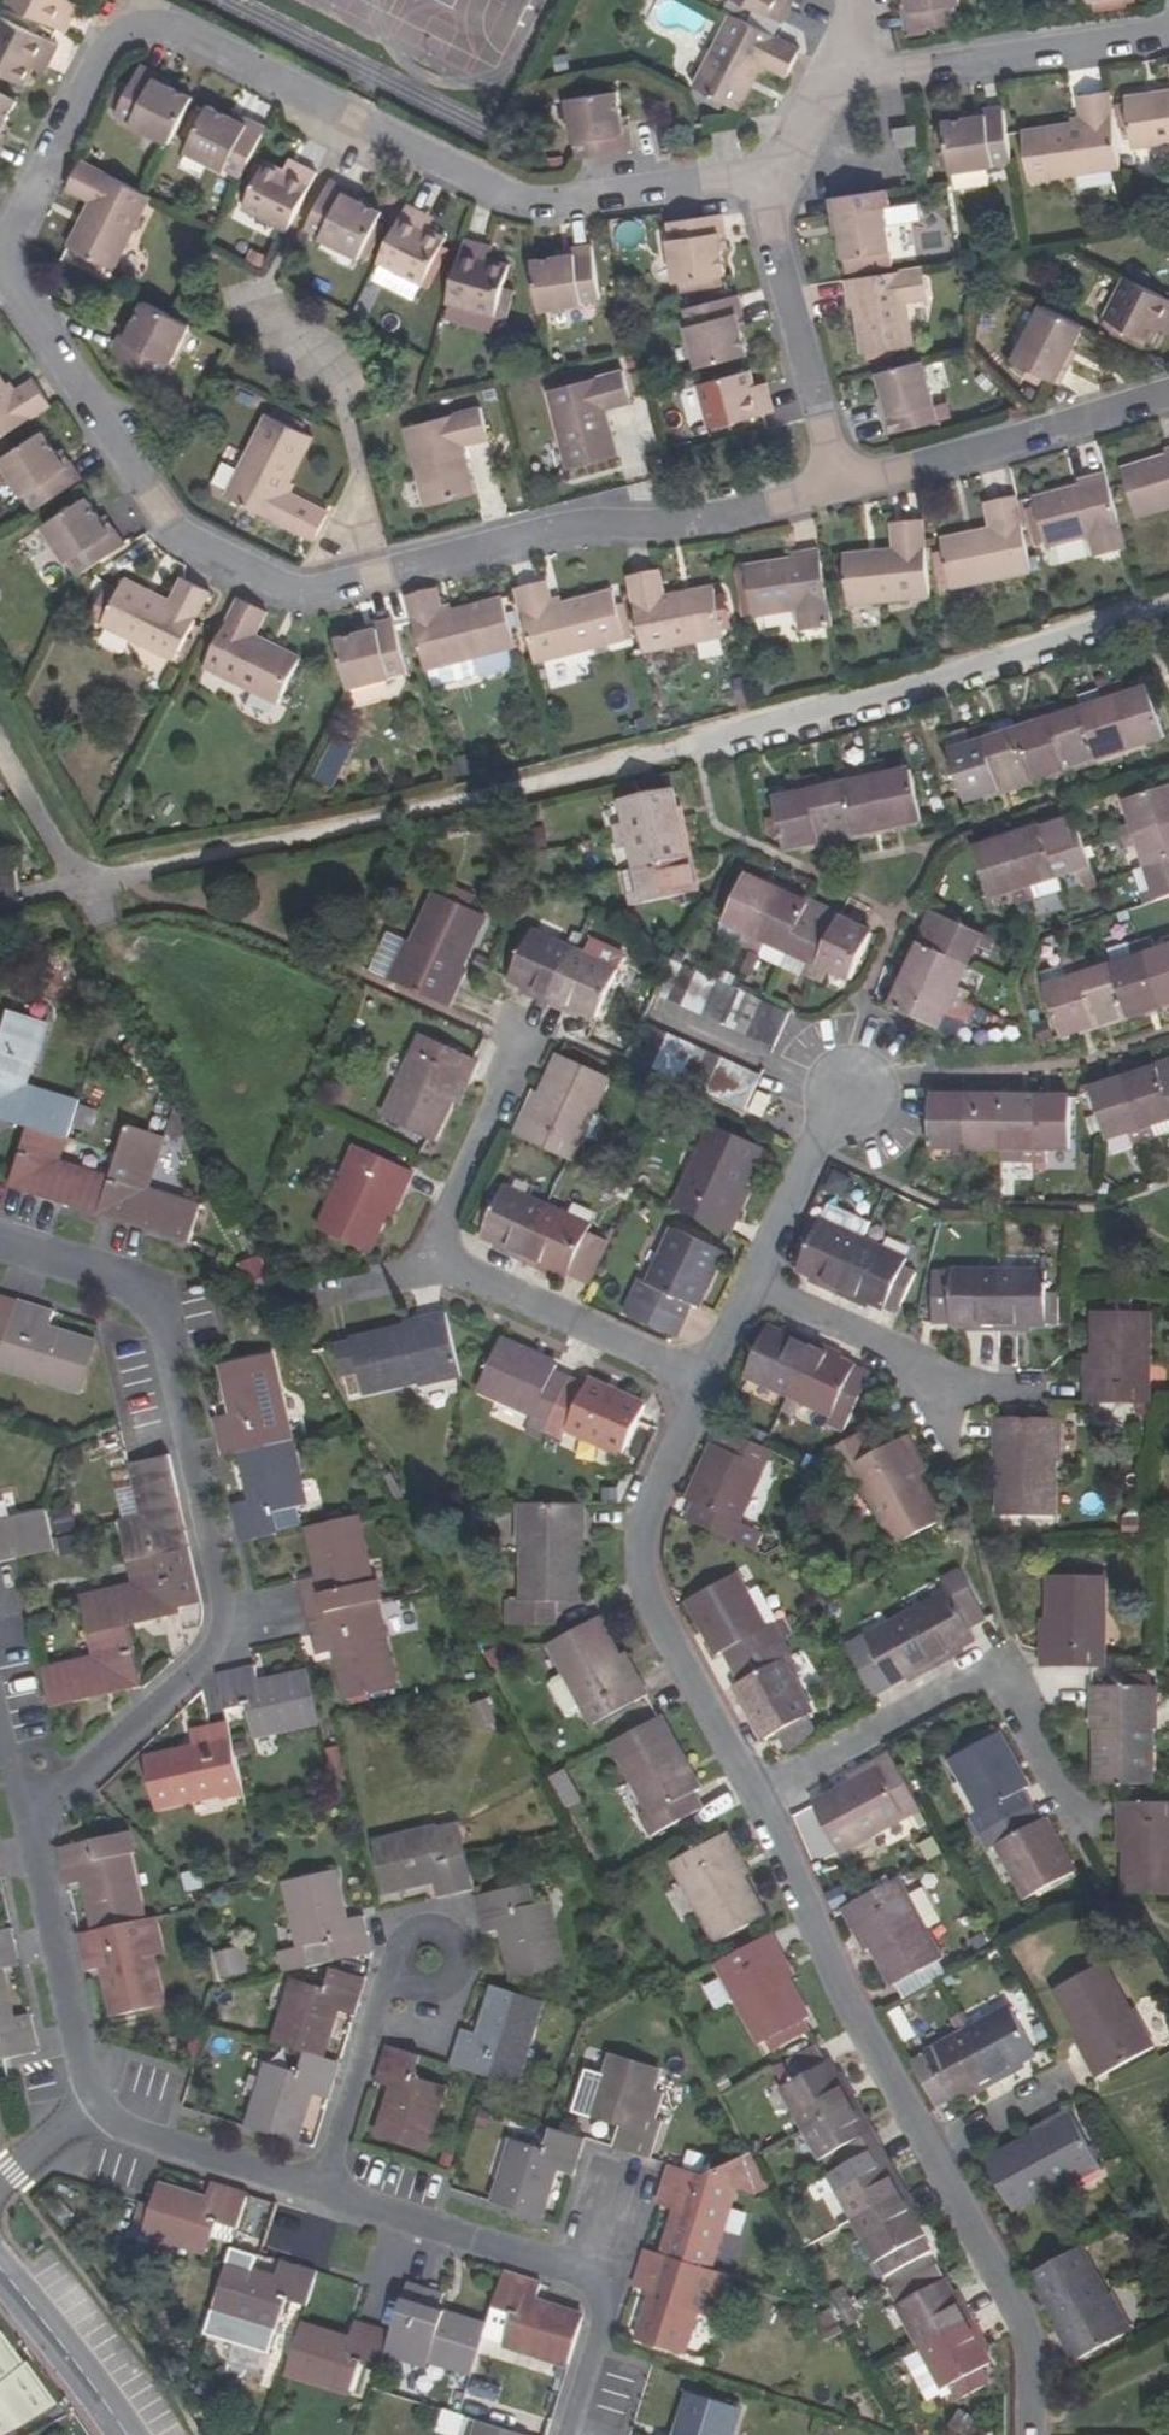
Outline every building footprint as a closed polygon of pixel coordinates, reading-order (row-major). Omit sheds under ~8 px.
[(65,33),(73,17),(61,11),(66,0),(7,0),(6,3),(65,33)] [(61,11),(73,17),(79,6),(69,0),(66,0),(61,11)] [(781,22),(790,7),(778,1),(779,0),(738,0),(781,22)] [(902,12),(904,30),(960,22),(958,5),(960,3),(960,0),(906,0),(907,12),(902,12)] [(761,65),(785,77),(799,49),(729,14),(692,86),(739,109),(761,65)] [(23,86),(33,67),(39,55),(51,62),(59,46),(0,16),(0,74),(23,86)] [(51,62),(39,55),(33,67),(45,73),(51,62)] [(169,144),(192,97),(171,86),(153,76),(157,71),(142,64),(116,114),(131,122),(131,125),(169,144)] [(157,71),(153,76),(171,86),(174,80),(157,71)] [(1124,95),(1131,147),(1168,142),(1168,89),(1124,95)] [(577,161),(633,152),(630,132),(624,133),(622,116),(618,91),(566,99),(571,141),(575,141),(577,161)] [(1079,116),(1080,122),(1070,123),(1022,130),(1030,181),(1119,168),(1112,123),(1108,91),(1076,96),(1079,116)] [(4,124),(16,102),(0,93),(0,133),(4,124)] [(225,169),(240,177),(266,127),(250,119),(247,125),(230,116),(209,105),(186,151),(223,172),(225,169)] [(984,115),(967,118),(943,121),(951,172),(992,166),(995,163),(1010,161),(1002,105),(983,109),(984,115)] [(966,111),(967,118),(984,115),(983,109),(966,111)] [(230,116),(247,125),(250,119),(234,110),(230,116)] [(622,116),(624,133),(630,132),(628,115),(622,116)] [(0,133),(0,142),(3,144),(11,128),(4,124),(0,133)] [(916,145),(913,125),(893,129),(896,149),(916,145)] [(284,170),(295,176),(301,164),(290,158),(284,170)] [(145,192),(81,160),(66,189),(89,201),(67,245),(114,270),(151,196),(145,192)] [(287,231),(317,172),(301,164),(295,176),(284,170),(266,161),(243,208),(287,231)] [(343,190),(346,186),(331,178),(305,228),(322,237),(321,238),(358,258),(383,211),(361,199),(343,190)] [(363,194),(346,186),(343,190),(361,199),(363,194)] [(835,216),(839,234),(843,258),(890,251),(884,208),(890,207),(887,190),(829,199),(831,217),(835,216)] [(428,227),(417,221),(423,210),(407,202),(370,276),(413,298),(430,269),(446,239),(446,237),(428,227)] [(434,216),(423,210),(417,221),(428,227),(434,216)] [(719,232),(725,231),(723,214),(667,222),(670,238),(667,242),(674,282),(726,274),(721,250),(719,232)] [(728,249),(725,231),(719,232),(721,250),(728,249)] [(491,259),(479,255),(481,243),(464,238),(446,302),(495,316),(503,287),(510,264),(491,259)] [(493,246),(481,243),(479,255),(491,259),(493,246)] [(599,300),(591,244),(573,247),(573,253),(556,255),(531,259),(539,311),(581,305),(583,302),(599,300)] [(556,255),(573,253),(573,247),(555,249),(556,255)] [(853,299),(854,307),(861,353),(913,346),(907,303),(927,299),(922,268),(845,280),(847,295),(853,299)] [(1168,319),(1168,299),(1123,276),(1102,316),(1151,342),(1159,328),(1165,317),(1168,319)] [(515,290),(503,287),(495,316),(492,329),(508,318),(515,290)] [(737,314),(743,313),(738,294),(684,308),(688,325),(686,327),(697,368),(747,355),(741,330),(737,314)] [(132,325),(123,340),(118,338),(109,353),(159,378),(169,362),(171,363),(191,326),(171,315),(144,302),(132,325)] [(1064,365),(1073,349),(1084,326),(1041,304),(1013,360),(1060,384),(1068,369),(1064,365)] [(747,328),(743,313),(737,314),(741,330),(747,328)] [(1165,317),(1159,328),(1168,333),(1168,319),(1165,317)] [(126,322),(118,338),(123,340),(132,325),(126,322)] [(1076,352),(1073,349),(1064,365),(1068,369),(1076,352)] [(887,416),(883,418),(887,434),(938,421),(923,360),(876,372),(882,397),(887,416)] [(757,398),(754,386),(750,370),(698,384),(709,428),(773,412),(769,395),(757,398)] [(632,403),(623,372),(546,390),(567,469),(618,457),(606,409),(632,403)] [(34,377),(16,389),(11,391),(6,383),(0,374),(0,438),(52,405),(34,377)] [(6,383),(11,391),(16,389),(10,380),(6,383)] [(766,383),(754,386),(757,398),(769,395),(766,383)] [(878,398),(883,418),(887,416),(882,397),(878,398)] [(464,446),(489,440),(480,407),(445,416),(405,427),(425,506),(476,494),(464,446)] [(292,493),(287,490),(291,481),(314,438),(267,413),(225,494),(295,531),(309,503),(292,493)] [(82,479),(72,463),(66,467),(57,452),(43,431),(0,458),(0,461),(23,496),(26,495),(36,509),(82,479)] [(57,452),(66,467),(72,463),(62,449),(57,452)] [(1165,454),(1120,467),(1135,519),(1168,509),(1168,453),(1165,454)] [(1086,482),(1078,485),(1033,497),(1046,548),(1089,537),(1095,558),(1124,550),(1103,472),(1085,477),(1086,482)] [(297,484),(291,481),(287,490),(292,493),(297,484)] [(940,539),(951,590),(1031,573),(1015,496),(983,502),(989,529),(940,539)] [(78,575),(125,545),(115,529),(109,533),(100,520),(86,498),(43,526),(67,563),(69,561),(78,575)] [(100,520),(109,533),(115,529),(106,516),(100,520)] [(843,554),(849,607),(930,599),(922,521),(890,524),(892,549),(843,554)] [(800,557),(792,558),(744,566),(753,618),(796,611),(800,632),(832,627),(820,549),(799,552),(800,557)] [(629,576),(644,653),(724,637),(715,587),(665,595),(660,571),(629,576)] [(125,577),(118,591),(113,601),(101,595),(89,617),(175,660),(209,591),(182,577),(170,600),(125,577)] [(625,641),(612,590),(563,603),(553,606),(552,599),(547,581),(516,589),(535,663),(625,641)] [(101,595),(113,601),(118,591),(106,585),(101,595)] [(515,649),(502,598),(452,611),(443,613),(442,606),(437,589),(405,597),(425,672),(427,672),(468,661),(515,649)] [(552,599),(553,606),(563,603),(561,597),(552,599)] [(229,681),(264,612),(240,600),(204,668),(229,681)] [(442,606),(443,613),(452,611),(451,604),(442,606)] [(255,636),(266,614),(264,612),(229,681),(277,705),(300,659),(255,636)] [(407,674),(392,620),(375,624),(376,630),(360,635),(335,641),(348,692),(389,682),(390,679),(407,674)] [(360,635),(376,630),(375,624),(358,629),(360,635)] [(468,661),(427,672),(431,687),(468,678),(471,672),(468,661)] [(1111,685),(1132,747),(1164,737),(1148,688),(1128,694),(1124,681),(1111,685)] [(1111,685),(1099,689),(1103,701),(1082,707),(1099,758),(1132,747),(1111,685)] [(1082,707),(1103,701),(1099,689),(1078,695),(1082,707)] [(1044,707),(1065,769),(1099,758),(1082,707),(1059,714),(1057,703),(1044,707)] [(1015,729),(1032,779),(1065,769),(1044,707),(1032,711),(1035,723),(1015,729)] [(1011,719),(989,725),(993,737),(1015,729),(1011,719)] [(993,737),(989,725),(978,728),(998,790),(1032,779),(1015,729),(993,737)] [(970,745),(950,751),(966,800),(998,790),(978,728),(966,732),(970,745)] [(965,729),(944,736),(950,751),(970,745),(966,732),(965,729)] [(873,763),(887,827),(921,819),(911,769),(887,773),(885,761),(873,763)] [(843,783),(854,834),(887,827),(873,763),(860,766),(862,779),(843,783)] [(804,778),(818,840),(854,834),(843,783),(819,788),(816,776),(804,778)] [(774,798),(785,847),(818,840),(804,778),(791,781),(794,794),(774,798)] [(1133,822),(1121,827),(1124,838),(1168,823),(1168,786),(1126,800),(1133,822)] [(619,835),(679,822),(671,789),(623,799),(628,821),(617,823),(619,835)] [(1085,851),(1074,815),(1040,827),(1056,875),(1078,868),(1083,882),(1094,879),(1085,851)] [(622,847),(633,844),(638,867),(687,856),(679,822),(619,835),(622,847)] [(1168,859),(1168,823),(1124,838),(1128,849),(1140,845),(1147,866),(1168,859)] [(1027,901),(1040,897),(1035,882),(1056,875),(1040,827),(1006,838),(1027,901)] [(1118,840),(1124,838),(1121,827),(1114,829),(1118,840)] [(1010,891),(1015,905),(1027,901),(1006,838),(974,849),(990,897),(1010,891)] [(687,856),(638,867),(642,890),(631,893),(633,904),(694,891),(687,856)] [(1142,893),(1146,905),(1168,897),(1168,859),(1147,866),(1148,870),(1155,889),(1142,893)] [(1148,870),(1136,874),(1142,893),(1155,889),(1148,870)] [(1035,882),(1040,897),(1061,889),(1056,875),(1035,882)] [(742,931),(737,942),(751,949),(778,891),(746,876),(724,922),(742,931)] [(751,949),(766,955),(771,943),(791,952),(812,906),(778,891),(751,949)] [(426,1006),(451,1007),(463,979),(457,976),(463,965),(485,917),(436,893),(413,943),(407,940),(388,980),(426,1006)] [(807,960),(802,972),(815,979),(843,920),(812,906),(791,952),(807,960)] [(919,941),(967,962),(976,942),(990,947),(994,938),(933,910),(919,941)] [(843,920),(815,979),(826,984),(832,972),(851,980),(872,934),(843,920)] [(724,922),(719,933),(737,942),(742,931),(724,922)] [(533,991),(531,996),(550,1005),(574,951),(532,931),(509,979),(523,986),(533,991)] [(1160,1003),(1168,1000),(1168,948),(1156,951),(1151,940),(1139,942),(1160,1003)] [(905,975),(965,1002),(970,992),(956,986),(967,962),(919,941),(905,975)] [(1139,942),(1126,947),(1130,960),(1112,966),(1128,1014),(1160,1003),(1139,942)] [(771,943),(766,955),(785,965),(791,952),(771,943)] [(1112,966),(1130,960),(1126,947),(1107,953),(1112,966)] [(567,1007),(581,1013),(595,1020),(618,972),(574,951),(550,1005),(565,1012),(567,1007)] [(791,952),(785,965),(802,972),(807,960),(791,952)] [(1107,953),(1086,960),(1090,972),(1112,966),(1107,953)] [(734,987),(671,959),(664,977),(659,987),(777,1040),(790,1013),(768,1003),(734,987)] [(1090,972),(1086,960),(1073,964),(1093,1025),(1128,1014),(1112,966),(1090,972)] [(1063,981),(1045,987),(1061,1036),(1093,1025),(1073,964),(1059,968),(1063,981)] [(457,976),(463,979),(469,968),(463,965),(457,976)] [(1059,968),(1041,974),(1045,987),(1063,981),(1059,968)] [(948,1006),(960,1012),(965,1002),(905,975),(890,1008),(937,1029),(948,1006)] [(523,986),(521,991),(531,996),(533,991),(523,986)] [(659,987),(656,994),(775,1047),(777,1040),(659,987)] [(565,1012),(578,1019),(581,1013),(567,1007),(565,1012)] [(17,1111),(19,1116),(32,1117),(29,1127),(67,1138),(79,1103),(27,1086),(43,1027),(7,1016),(0,1040),(0,1106),(17,1111)] [(643,1022),(641,1027),(759,1081),(762,1075),(643,1022)] [(641,1027),(628,1056),(746,1110),(759,1081),(641,1027)] [(433,1140),(451,1101),(464,1073),(472,1076),(479,1060),(423,1034),(384,1117),(433,1140)] [(609,1077),(560,1054),(541,1093),(528,1121),(522,1118),(514,1134),(569,1160),(571,1161),(609,1077)] [(1159,1068),(1168,1099),(1168,1065),(1159,1068)] [(1159,1068),(1124,1079),(1144,1140),(1168,1132),(1168,1099),(1159,1068)] [(472,1076),(464,1073),(451,1101),(459,1104),(472,1076)] [(1134,1144),(1144,1140),(1124,1079),(1091,1090),(1107,1138),(1130,1130),(1134,1144)] [(770,1113),(778,1095),(764,1088),(755,1107),(770,1113)] [(528,1121),(541,1093),(534,1090),(522,1118),(528,1121)] [(955,1161),(965,1161),(965,1097),(932,1096),(931,1146),(955,1146),(955,1161)] [(978,1147),(1000,1147),(1000,1097),(965,1097),(965,1161),(977,1161),(978,1147)] [(1025,1162),(1037,1162),(1037,1097),(1000,1097),(1000,1147),(1024,1148),(1025,1162)] [(1047,1148),(1070,1148),(1071,1098),(1037,1097),(1037,1162),(1047,1162),(1047,1148)] [(81,1104),(73,1127),(91,1133),(99,1110),(81,1104)] [(29,1127),(32,1117),(19,1116),(17,1111),(0,1106),(0,1118),(29,1127)] [(674,1208),(731,1235),(740,1216),(733,1213),(745,1186),(762,1146),(713,1124),(674,1208)] [(201,1205),(149,1189),(165,1136),(128,1125),(112,1178),(100,1215),(129,1224),(131,1216),(156,1223),(154,1232),(190,1243),(201,1205)] [(100,1215),(112,1178),(60,1162),(67,1138),(29,1127),(11,1188),(28,1193),(31,1182),(47,1187),(50,1193),(63,1196),(62,1203),(100,1215)] [(359,1147),(320,1229),(369,1252),(387,1212),(399,1186),(406,1189),(414,1172),(359,1147)] [(28,1193),(62,1203),(63,1196),(50,1193),(47,1187),(31,1182),(28,1193)] [(399,1186),(387,1212),(394,1215),(406,1189),(399,1186)] [(733,1213),(740,1216),(751,1190),(745,1186),(733,1213)] [(508,1247),(510,1255),(523,1260),(548,1207),(504,1187),(483,1235),(495,1241),(508,1247)] [(871,1223),(830,1204),(821,1221),(865,1241),(871,1223)] [(543,1263),(555,1269),(569,1276),(591,1227),(548,1207),(523,1260),(540,1269),(543,1263)] [(129,1224),(154,1232),(156,1223),(131,1216),(129,1224)] [(841,1295),(865,1241),(821,1221),(820,1221),(797,1269),(811,1275),(826,1282),(823,1287),(841,1295)] [(675,1228),(649,1284),(641,1280),(626,1313),(671,1334),(679,1317),(685,1320),(693,1304),(698,1306),(723,1250),(675,1228)] [(495,1241),(493,1247),(510,1255),(508,1247),(495,1241)] [(890,1300),(901,1305),(916,1274),(903,1268),(907,1261),(865,1241),(841,1295),(857,1303),(859,1297),(872,1303),(885,1309),(890,1300)] [(259,1255),(238,1263),(244,1281),(266,1273),(259,1255)] [(540,1269),(552,1274),(555,1269),(543,1263),(540,1269)] [(979,1325),(980,1331),(999,1331),(1000,1271),(935,1271),(934,1325),(967,1325),(979,1325)] [(1017,1325),(1032,1325),(1059,1325),(1059,1294),(1047,1293),(1047,1272),(1000,1271),(999,1331),(1017,1331),(1017,1325)] [(811,1275),(808,1281),(823,1287),(826,1282),(811,1275)] [(19,1300),(0,1294),(0,1361),(19,1300)] [(859,1297),(857,1303),(869,1308),(872,1303),(859,1297)] [(1107,1311),(1095,1311),(1095,1355),(1094,1385),(1086,1385),(1086,1403),(1148,1404),(1148,1312),(1131,1312),(1131,1299),(1107,1299),(1107,1311)] [(0,1361),(0,1364),(81,1390),(97,1343),(49,1329),(55,1311),(19,1300),(0,1361)] [(890,1300),(885,1309),(897,1314),(901,1305),(890,1300)] [(418,1380),(420,1385),(460,1376),(446,1311),(414,1318),(416,1327),(405,1329),(353,1341),(353,1343),(336,1347),(343,1376),(360,1372),(364,1392),(418,1380)] [(671,1334),(677,1337),(685,1320),(679,1317),(671,1334)] [(414,1318),(403,1321),(405,1329),(416,1327),(414,1318)] [(794,1337),(783,1332),(769,1326),(746,1374),(790,1395),(815,1341),(797,1332),(794,1337)] [(797,1332),(786,1327),(783,1332),(794,1337),(797,1332)] [(534,1414),(530,1423),(548,1431),(572,1378),(554,1370),(557,1365),(502,1340),(479,1389),(534,1414)] [(845,1429),(870,1372),(840,1358),(831,1354),(833,1349),(815,1341),(790,1395),(833,1414),(830,1422),(845,1429)] [(831,1354),(840,1358),(843,1353),(833,1349),(831,1354)] [(242,1452),(290,1440),(269,1354),(222,1365),(233,1413),(217,1417),(226,1455),(242,1452)] [(1094,1385),(1095,1355),(1086,1355),(1086,1385),(1094,1385)] [(572,1378),(548,1431),(564,1439),(568,1430),(622,1454),(645,1406),(591,1380),(588,1386),(572,1378)] [(1061,1419),(996,1418),(996,1449),(1002,1449),(1002,1461),(1001,1515),(1053,1515),(1054,1462),(1060,1462),(1061,1419)] [(766,1447),(724,1428),(717,1445),(715,1444),(690,1500),(695,1503),(688,1520),(755,1550),(762,1533),(739,1522),(770,1449),(766,1447)] [(910,1454),(917,1451),(908,1435),(877,1452),(865,1430),(830,1449),(851,1487),(863,1481),(898,1546),(944,1520),(924,1481),(910,1454)] [(273,1512),(305,1505),(290,1440),(242,1452),(253,1500),(236,1504),(245,1541),(278,1533),(273,1512)] [(924,1481),(931,1478),(917,1451),(910,1454),(924,1481)] [(120,1523),(128,1561),(190,1547),(187,1531),(175,1533),(171,1512),(174,1512),(173,1501),(168,1501),(167,1498),(178,1495),(169,1456),(130,1464),(142,1518),(120,1523)] [(171,1512),(175,1533),(187,1531),(178,1495),(167,1498),(168,1501),(173,1501),(174,1512),(171,1512)] [(578,1535),(584,1534),(585,1504),(519,1503),(518,1547),(525,1547),(523,1602),(509,1602),(509,1625),(556,1626),(556,1601),(577,1601),(578,1546),(578,1535)] [(58,1535),(77,1531),(72,1509),(54,1513),(58,1535)] [(1,1554),(12,1552),(11,1550),(12,1548),(14,1547),(15,1548),(17,1557),(54,1549),(51,1536),(46,1510),(0,1520),(0,1554),(1,1554)] [(374,1578),(369,1579),(355,1515),(309,1526),(320,1576),(302,1580),(310,1618),(371,1604),(380,1602),(374,1578)] [(17,1557),(15,1548),(14,1547),(12,1548),(11,1550),(12,1552),(1,1554),(0,1554),(0,1562),(17,1557)] [(190,1547),(128,1561),(133,1584),(80,1594),(88,1634),(90,1633),(128,1625),(127,1616),(131,1615),(132,1619),(164,1612),(164,1617),(181,1613),(180,1607),(202,1602),(190,1547)] [(907,1614),(936,1668),(951,1659),(948,1654),(960,1647),(975,1638),(970,1627),(986,1618),(960,1570),(944,1579),(950,1590),(907,1614)] [(731,1666),(782,1638),(775,1623),(765,1626),(747,1593),(737,1575),(688,1601),(716,1653),(722,1650),(731,1666)] [(1104,1575),(1051,1575),(1051,1617),(1050,1648),(1042,1647),(1042,1667),(1103,1667),(1104,1575)] [(765,1626),(775,1623),(777,1621),(758,1587),(747,1593),(765,1626)] [(376,1626),(381,1625),(385,1624),(380,1602),(371,1604),(376,1626)] [(348,1699),(395,1688),(381,1625),(376,1626),(371,1604),(310,1618),(318,1655),(337,1650),(348,1699)] [(915,1672),(919,1677),(936,1668),(907,1614),(867,1636),(892,1684),(906,1677),(915,1672)] [(1050,1648),(1051,1617),(1042,1617),(1042,1647),(1050,1648)] [(632,1680),(619,1657),(597,1618),(550,1644),(595,1723),(649,1695),(640,1676),(632,1680)] [(143,1687),(128,1625),(90,1633),(95,1661),(43,1673),(52,1707),(90,1698),(89,1690),(104,1688),(103,1685),(124,1681),(126,1690),(143,1687)] [(778,1732),(805,1718),(813,1714),(784,1660),(792,1654),(782,1638),(731,1666),(740,1683),(735,1686),(765,1740),(778,1732)] [(948,1654),(951,1659),(963,1653),(960,1647),(948,1654)] [(640,1676),(627,1653),(619,1657),(632,1680),(640,1676)] [(218,1675),(226,1710),(247,1705),(253,1735),(319,1720),(309,1674),(258,1685),(254,1667),(218,1675)] [(906,1677),(909,1682),(919,1677),(915,1672),(906,1677)] [(90,1698),(126,1690),(124,1681),(103,1685),(104,1688),(89,1690),(90,1698)] [(1157,1686),(1092,1685),(1092,1717),(1098,1717),(1098,1730),(1098,1784),(1150,1784),(1151,1729),(1157,1729),(1157,1686)] [(491,1696),(472,1702),(481,1730),(500,1724),(491,1696)] [(694,1791),(699,1788),(660,1717),(614,1742),(653,1814),(643,1819),(652,1835),(703,1807),(694,1791)] [(789,1753),(816,1738),(805,1718),(778,1732),(789,1753)] [(245,1797),(229,1722),(189,1731),(193,1749),(146,1759),(156,1806),(222,1792),(224,1801),(245,1797)] [(981,1833),(1032,1806),(1023,1789),(1028,1786),(999,1734),(952,1758),(980,1812),(972,1817),(981,1833)] [(326,1751),(333,1779),(346,1776),(340,1748),(326,1751)] [(876,1771),(852,1784),(815,1805),(840,1852),(920,1807),(891,1752),(872,1763),(876,1771)] [(876,1771),(872,1763),(849,1776),(852,1784),(876,1771)] [(550,1776),(567,1806),(584,1797),(566,1766),(550,1776)] [(1168,1894),(1168,1803),(1118,1803),(1118,1822),(1126,1822),(1126,1850),(1126,1893),(1168,1894)] [(1045,1818),(1040,1821),(1032,1806),(981,1833),(989,1849),(998,1845),(1026,1897),(1074,1871),(1045,1818)] [(437,1898),(475,1890),(467,1854),(446,1859),(439,1829),(374,1844),(384,1890),(433,1879),(437,1898)] [(731,1853),(737,1849),(728,1832),(675,1862),(718,1941),(764,1916),(744,1878),(731,1853)] [(97,1930),(143,1920),(129,1854),(134,1853),(129,1833),(59,1848),(67,1885),(86,1881),(97,1930)] [(744,1878),(751,1875),(737,1849),(731,1853),(744,1878)] [(200,1870),(182,1873),(184,1881),(186,1890),(204,1886),(200,1870)] [(333,1870),(287,1881),(306,1968),(372,1953),(364,1914),(344,1918),(333,1870)] [(896,1879),(842,1908),(852,1926),(859,1922),(873,1946),(894,1984),(940,1959),(896,1879)] [(679,1916),(694,1909),(682,1884),(668,1890),(679,1916)] [(477,1896),(485,1932),(502,1928),(514,1978),(562,1967),(547,1902),(516,1908),(510,1888),(477,1896)] [(143,1920),(152,1957),(166,1954),(158,1917),(143,1920)] [(162,2005),(152,1957),(143,1920),(97,1930),(78,1934),(86,1972),(106,1968),(116,2015),(162,2005)] [(852,1926),(865,1950),(873,1946),(859,1922),(852,1926)] [(1,1970),(20,1965),(11,1928),(0,1930),(0,1970),(1,1970)] [(772,1933),(717,1963),(724,1976),(736,1998),(761,2044),(808,2017),(789,1980),(774,1953),(780,1949),(772,1933)] [(240,1973),(235,1949),(217,1952),(223,1976),(240,1973)] [(789,1980),(795,1977),(780,1949),(774,1953),(789,1980)] [(940,1975),(947,1971),(940,1959),(894,1984),(900,1996),(940,1975)] [(1103,1963),(1056,1990),(1082,2038),(1088,2048),(1083,2051),(1097,2078),(1154,2046),(1134,2009),(1129,2012),(1103,1963)] [(354,2015),(365,1978),(331,1967),(325,1988),(296,1980),(277,2044),(306,2054),(321,2058),(336,2009),(354,2015)] [(11,2017),(1,1970),(0,1970),(0,2042),(4,2060),(39,2052),(30,2013),(11,2017)] [(703,1988),(715,2010),(736,1998),(724,1976),(703,1988)] [(496,1986),(481,2033),(462,2027),(450,2065),(486,2076),(516,2084),(542,2000),(496,1986)] [(902,2006),(887,2013),(903,2044),(917,2037),(902,2006)] [(969,2029),(999,2083),(1015,2073),(1012,2067),(1022,2061),(1035,2053),(1010,2007),(969,2029)] [(953,2018),(962,2033),(969,2029),(961,2013),(953,2018)] [(977,2086),(981,2092),(999,2083),(969,2029),(962,2033),(910,2062),(936,2107),(966,2092),(977,2086)] [(1082,2038),(1077,2041),(1083,2051),(1088,2048),(1082,2038)] [(445,2085),(415,2076),(421,2056),(387,2045),(375,2082),(394,2089),(379,2136),(424,2150),(445,2085)] [(786,2061),(791,2076),(825,2063),(819,2048),(786,2061)] [(250,2129),(295,2143),(310,2094),(328,2101),(340,2064),(321,2058),(306,2054),(299,2073),(269,2064),(250,2129)] [(605,2074),(592,2117),(620,2126),(613,2147),(650,2158),(660,2120),(656,2119),(643,2115),(650,2090),(657,2068),(611,2054),(605,2074)] [(1012,2067),(1015,2073),(1026,2067),(1022,2061),(1012,2067)] [(843,2088),(836,2076),(828,2063),(783,2088),(806,2129),(852,2104),(858,2100),(850,2084),(843,2088)] [(574,2111),(592,2117),(605,2074),(587,2068),(574,2111)] [(850,2084),(843,2072),(836,2076),(843,2088),(850,2084)] [(966,2092),(969,2099),(981,2092),(977,2086),(966,2092)] [(643,2115),(656,2119),(663,2093),(650,2090),(643,2115)] [(867,2133),(874,2129),(858,2100),(852,2104),(867,2133)] [(845,2165),(883,2145),(874,2129),(867,2133),(852,2104),(806,2129),(825,2164),(840,2156),(845,2165)] [(1036,2136),(988,2163),(1012,2209),(1060,2181),(1064,2188),(1100,2167),(1071,2110),(1045,2124),(1048,2129),(1036,2136)] [(1036,2136),(1048,2129),(1045,2124),(1033,2131),(1036,2136)] [(574,2175),(585,2139),(551,2128),(545,2149),(515,2139),(495,2204),(540,2218),(555,2169),(574,2175)] [(900,2193),(885,2164),(891,2161),(883,2145),(845,2165),(851,2176),(842,2181),(845,2187),(839,2191),(855,2218),(900,2193)] [(664,2255),(709,2269),(735,2184),(753,2189),(768,2181),(755,2157),(751,2151),(707,2176),(671,2165),(659,2202),(678,2208),(664,2255)] [(900,2193),(906,2189),(891,2161),(885,2164),(900,2193)] [(212,2236),(217,2222),(238,2228),(248,2194),(211,2182),(204,2202),(158,2187),(152,2206),(144,2231),(208,2251),(212,2236)] [(909,2209),(915,2205),(906,2189),(900,2193),(855,2218),(878,2262),(880,2261),(887,2273),(928,2251),(920,2237),(924,2235),(916,2221),(909,2209)] [(840,2227),(855,2218),(839,2191),(824,2199),(840,2227)] [(133,2227),(144,2231),(152,2206),(141,2202),(133,2227)] [(916,2221),(922,2218),(915,2205),(909,2209),(916,2221)] [(238,2228),(217,2222),(212,2236),(233,2242),(238,2228)] [(140,2243),(144,2231),(133,2227),(130,2239),(140,2243)] [(1066,2331),(1060,2334),(1076,2361),(1133,2330),(1112,2293),(1107,2295),(1081,2247),(1034,2274),(1060,2322),(1066,2331)] [(723,2281),(707,2276),(709,2269),(664,2255),(645,2249),(634,2286),(653,2291),(639,2340),(683,2354),(695,2312),(713,2317),(723,2281)] [(318,2271),(280,2259),(274,2278),(227,2263),(212,2310),(277,2330),(286,2300),(307,2307),(318,2271)] [(921,2347),(973,2318),(965,2303),(959,2306),(952,2293),(945,2279),(943,2280),(936,2267),(893,2290),(901,2305),(898,2306),(921,2347)] [(540,2285),(503,2273),(493,2307),(514,2314),(504,2343),(568,2364),(582,2318),(535,2303),(540,2285)] [(473,2373),(487,2327),(445,2314),(446,2310),(440,2308),(445,2292),(408,2281),(392,2334),(387,2350),(428,2363),(430,2360),(473,2373)] [(959,2306),(965,2303),(958,2290),(952,2293),(959,2306)] [(975,2371),(990,2363),(983,2350),(976,2337),(982,2335),(973,2318),(921,2347),(922,2349),(905,2359),(929,2401),(942,2394),(944,2398),(951,2395),(956,2401),(984,2385),(975,2371)] [(351,2391),(361,2360),(381,2366),(387,2350),(392,2334),(355,2322),(350,2340),(301,2326),(287,2372),(351,2391)] [(1060,2322),(1055,2324),(1060,2334),(1066,2331),(1060,2322)] [(976,2337),(983,2350),(988,2347),(982,2335),(976,2337)] [(52,2402),(21,2360),(19,2362),(0,2336),(0,2431),(52,2402)] [(738,2408),(690,2393),(677,2434),(730,2434),(738,2408)] [(465,2416),(444,2408),(436,2431),(447,2434),(458,2434),(465,2416)] [(477,2434),(523,2434),(481,2422),(477,2434)]
